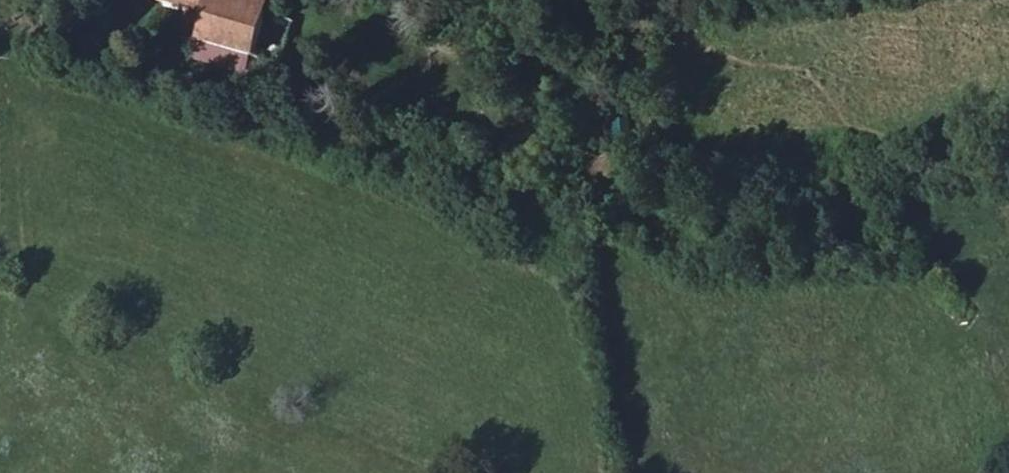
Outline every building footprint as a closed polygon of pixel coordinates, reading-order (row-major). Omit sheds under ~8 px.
[(157,2),(196,13),(189,38),(205,42),(200,58),(251,72),(256,56),(287,66),(300,19),(233,0),(158,0),(157,2)]
